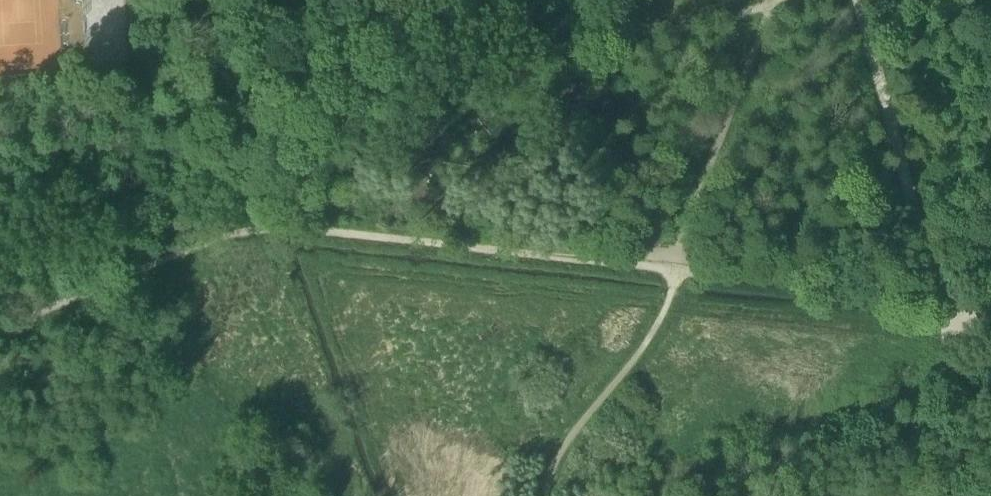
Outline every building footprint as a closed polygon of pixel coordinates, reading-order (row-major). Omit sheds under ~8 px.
[(695,14),(716,0),(687,0),(695,14)]
